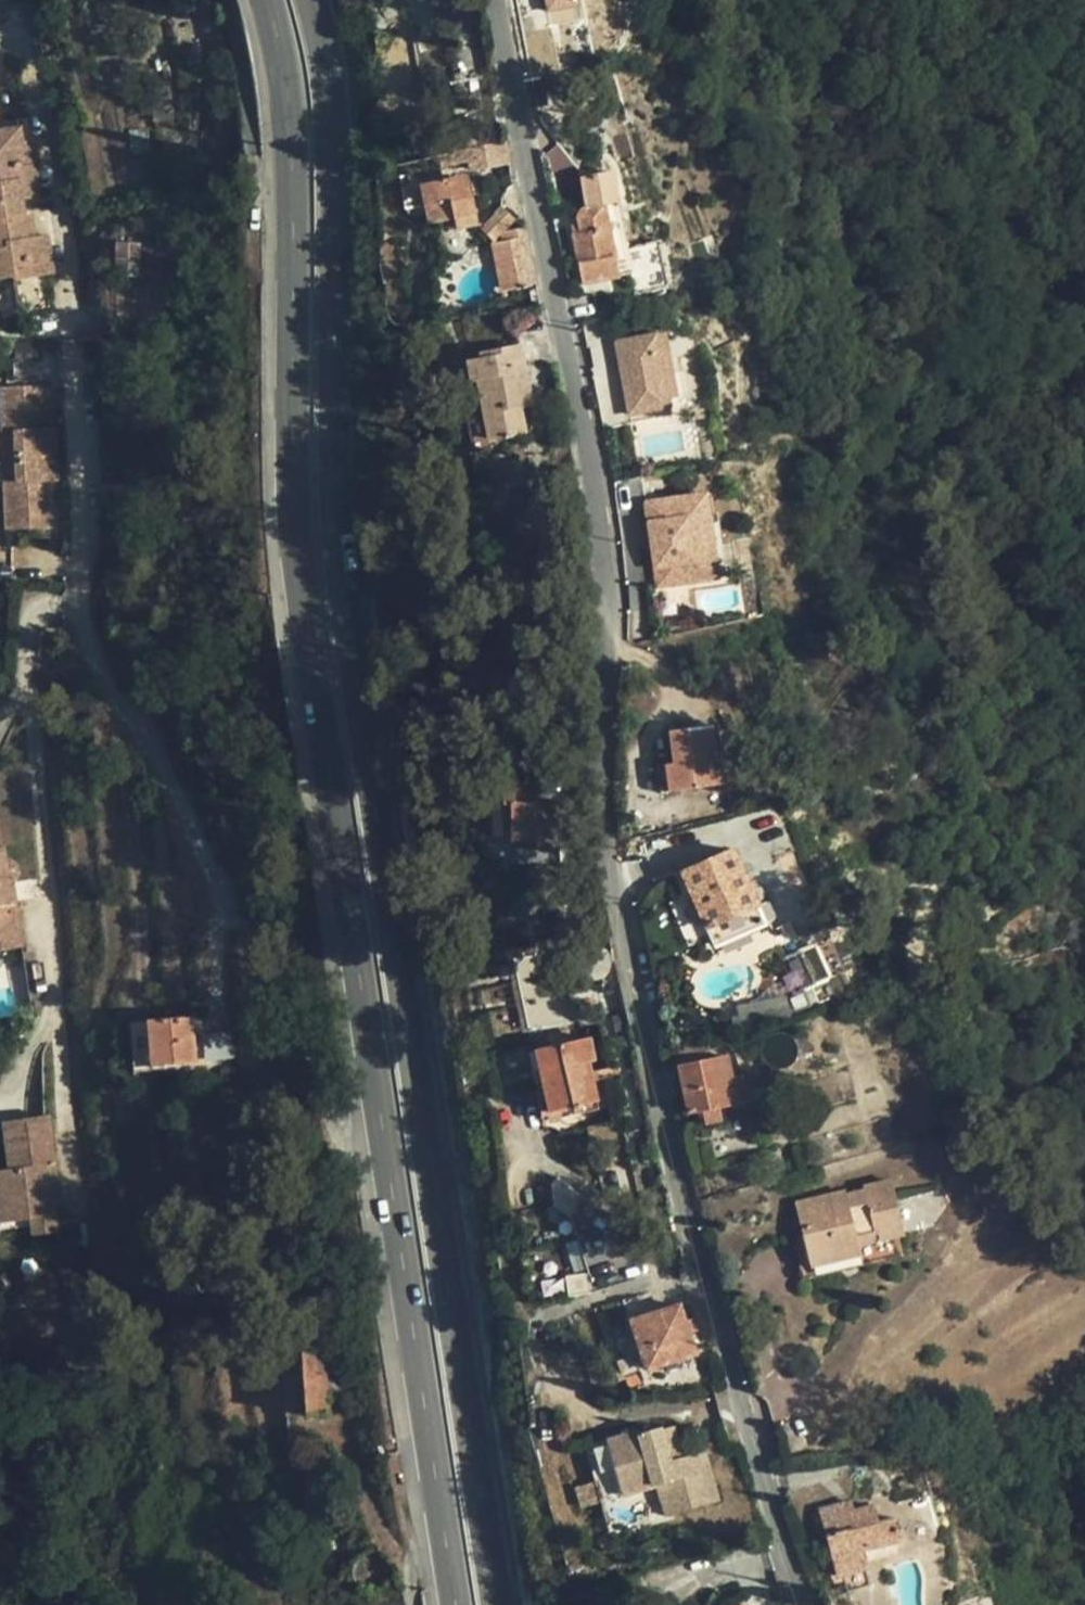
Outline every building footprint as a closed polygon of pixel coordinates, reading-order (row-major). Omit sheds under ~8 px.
[(542,11),(579,7),(578,0),(541,0),(542,11)] [(20,128),(0,131),(0,280),(16,277),(15,268),(33,265),(35,274),(52,271),(46,235),(34,237),(27,238),(24,215),(21,198),(40,195),(35,164),(27,165),(23,144),(20,128)] [(464,149),(467,162),(469,171),(510,164),(506,139),(464,149)] [(32,143),(23,144),(27,165),(35,164),(32,143)] [(437,156),(441,168),(467,162),(464,149),(437,156)] [(633,275),(613,172),(580,179),(586,208),(581,209),(578,213),(576,217),(578,225),(580,234),(573,235),(572,236),(582,285),(633,275)] [(478,223),(468,178),(447,183),(446,179),(419,185),(427,223),(453,218),(455,228),(478,223)] [(494,242),(515,220),(501,206),(479,228),(494,242)] [(30,214),(24,215),(27,238),(34,237),(30,214)] [(578,225),(571,226),(573,235),(580,234),(578,225)] [(526,237),(524,228),(506,232),(508,240),(526,237)] [(526,237),(508,240),(494,243),(504,290),(535,284),(526,237)] [(15,268),(16,277),(35,274),(33,265),(15,268)] [(654,335),(615,343),(629,415),(668,407),(654,335)] [(530,391),(521,346),(482,353),(483,358),(467,362),(477,413),(467,415),(474,453),(492,449),(490,438),(525,432),(520,407),(518,393),(530,391)] [(2,388),(4,432),(16,431),(17,458),(57,457),(56,429),(48,428),(47,386),(2,388)] [(532,404),(530,391),(518,393),(520,407),(532,404)] [(670,415),(668,407),(629,415),(631,423),(670,415)] [(58,482),(57,457),(17,458),(18,482),(5,483),(7,530),(52,528),(50,483),(58,482)] [(657,587),(696,581),(695,571),(715,568),(716,568),(704,494),(665,500),(668,520),(648,523),(657,587)] [(645,503),(648,523),(668,520),(665,500),(645,503)] [(695,571),(696,581),(717,578),(715,568),(695,571)] [(669,791),(714,785),(725,784),(721,752),(715,753),(711,726),(669,732),(673,763),(665,764),(669,791)] [(660,793),(669,791),(665,764),(656,765),(660,793)] [(551,822),(558,823),(557,800),(537,801),(536,783),(501,784),(503,839),(535,838),(536,845),(537,849),(540,852),(544,852),(548,851),(550,848),(552,845),(551,822)] [(0,843),(0,950),(23,947),(13,882),(16,879),(17,875),(18,870),(15,864),(11,861),(5,860),(3,846),(1,846),(0,843)] [(757,906),(731,848),(674,874),(699,932),(757,906)] [(555,951),(516,959),(531,1030),(570,1022),(555,951)] [(193,1017),(147,1021),(150,1065),(196,1062),(193,1017)] [(285,1017),(274,1020),(277,1041),(288,1039),(285,1017)] [(150,1065),(147,1021),(129,1022),(133,1072),(151,1070),(150,1065)] [(234,1030),(202,1033),(204,1060),(235,1058),(234,1030)] [(568,1030),(549,1034),(552,1046),(571,1042),(568,1030)] [(798,1054),(797,1056),(809,1052),(804,1035),(793,1039),(796,1043),(798,1054)] [(535,1050),(549,1111),(598,1100),(589,1059),(595,1059),(590,1037),(571,1042),(552,1046),(535,1050)] [(679,1067),(689,1113),(702,1110),(719,1106),(749,1100),(744,1077),(732,1079),(727,1056),(679,1067)] [(705,1125),(722,1121),(719,1106),(702,1110),(705,1125)] [(52,1191),(58,1190),(49,1115),(3,1121),(9,1169),(2,1170),(9,1221),(29,1219),(56,1215),(52,1191)] [(773,1140),(794,1136),(790,1118),(769,1122),(773,1140)] [(9,1221),(2,1170),(0,1170),(0,1223),(9,1221)] [(904,1234),(891,1179),(862,1186),(863,1188),(846,1192),(845,1190),(795,1203),(802,1234),(810,1266),(882,1249),(880,1239),(899,1235),(904,1234)] [(586,1218),(585,1182),(552,1183),(553,1219),(586,1218)] [(57,1231),(56,1215),(29,1219),(30,1226),(31,1234),(57,1231)] [(29,1219),(9,1221),(10,1229),(30,1226),(29,1219)] [(791,1236),(802,1280),(904,1255),(899,1235),(880,1239),(882,1249),(810,1266),(802,1234),(791,1236)] [(598,1289),(618,1284),(606,1235),(586,1240),(598,1289)] [(686,1321),(680,1303),(630,1319),(625,1321),(608,1327),(624,1376),(646,1370),(696,1353),(690,1332),(686,1321)] [(686,1321),(690,1332),(697,1329),(694,1319),(686,1321)] [(346,1338),(323,1340),(327,1399),(350,1397),(346,1338)] [(288,1417),(306,1416),(301,1340),(282,1342),(288,1417)] [(327,1399),(323,1340),(301,1340),(306,1416),(328,1414),(327,1399)] [(646,1370),(624,1376),(628,1388),(649,1381),(646,1370)] [(718,1501),(704,1450),(681,1456),(676,1436),(664,1440),(660,1426),(637,1433),(637,1431),(585,1445),(609,1531),(718,1501)] [(664,1440),(676,1436),(673,1426),(661,1429),(664,1440)] [(851,1502),(819,1509),(822,1518),(853,1510),(851,1502)] [(853,1510),(822,1518),(826,1535),(837,1576),(842,1575),(867,1567),(863,1550),(899,1541),(894,1517),(878,1521),(873,1505),(853,1510)] [(867,1567),(842,1575),(847,1592),(872,1585),(867,1567)]
